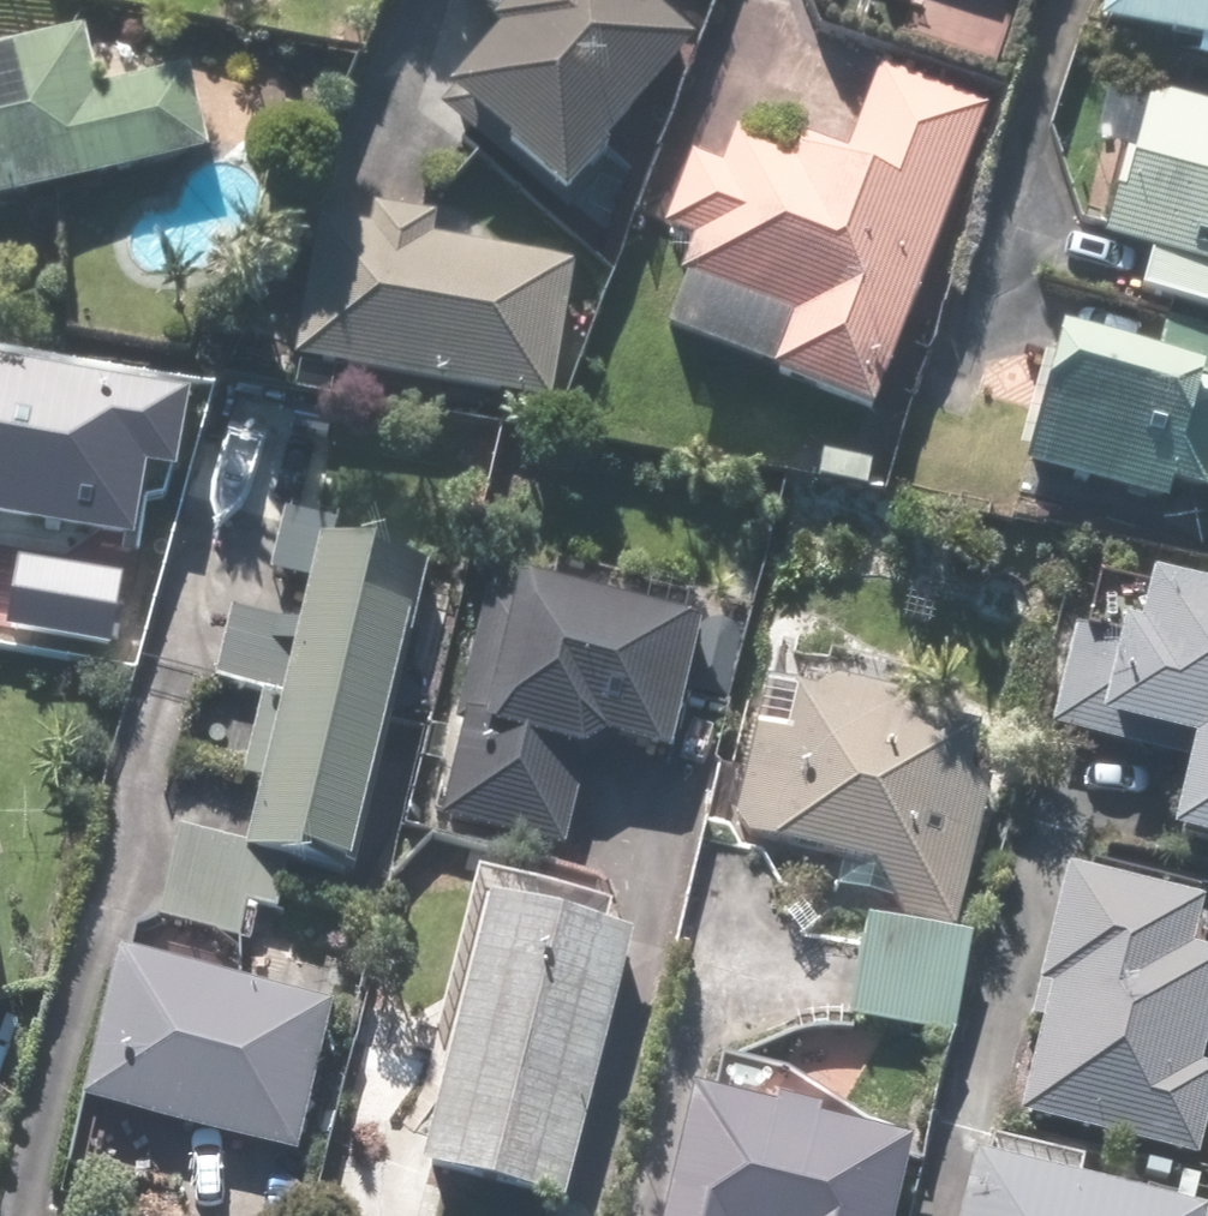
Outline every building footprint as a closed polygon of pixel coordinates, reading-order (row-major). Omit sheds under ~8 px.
[(426,104),(546,210),(686,51),(628,0),(517,0),(426,104)] [(1079,42),(1207,65),(1207,0),(1087,0),(1079,42)] [(0,30),(0,213),(199,168),(178,74),(84,96),(72,44),(14,57),(7,29),(0,30)] [(706,175),(677,164),(647,241),(676,252),(663,285),(776,329),(754,386),(862,428),(988,105),(878,62),(841,157),(788,136),(780,158),(722,135),(706,175)] [(1207,275),(1207,114),(1140,95),(1098,244),(1207,275)] [(357,249),(293,242),(279,377),(547,404),(562,260),(433,246),(436,217),(361,209),(357,249)] [(1036,339),(1010,469),(1207,508),(1207,373),(1036,339)] [(0,371),(0,533),(65,543),(82,420),(8,410),(13,373),(0,371)] [(415,579),(306,553),(287,631),(223,616),(206,683),(270,699),(233,851),(342,878),(415,579)] [(1130,584),(1097,733),(1176,751),(1155,847),(1207,859),(1207,601),(1130,584)] [(663,766),(685,624),(475,591),(438,830),(556,849),(572,752),(663,766)] [(850,908),(953,931),(985,790),(952,783),(962,738),(881,720),(890,679),(769,652),(725,842),(858,872),(850,908)] [(1188,1165),(1206,1080),(1186,1076),(1207,975),(1207,968),(1166,959),(1175,918),(1042,889),(992,1122),(1188,1165)] [(616,943),(466,912),(412,1174),(562,1205),(616,943)] [(954,946),(852,923),(830,1020),(932,1043),(954,946)] [(237,993),(243,958),(160,943),(154,978),(89,966),(61,1118),(287,1159),(315,1007),(237,993)] [(892,1147),(673,1101),(649,1215),(878,1215),(892,1147)] [(956,1215),(1157,1215),(966,1172),(956,1215)]
